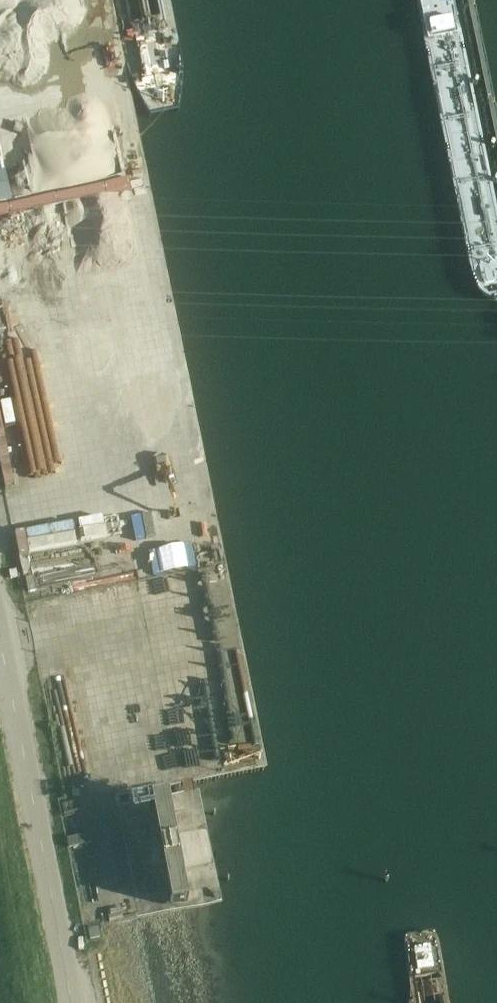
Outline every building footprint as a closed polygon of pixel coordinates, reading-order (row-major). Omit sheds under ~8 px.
[(40,207),(46,233),(57,230),(51,205),(40,207)] [(49,552),(48,527),(18,528),(19,553),(49,552)] [(22,562),(25,585),(100,577),(97,554),(22,562)] [(144,864),(188,863),(187,833),(143,834),(144,864)] [(89,930),(91,940),(101,938),(99,928),(89,930)]
